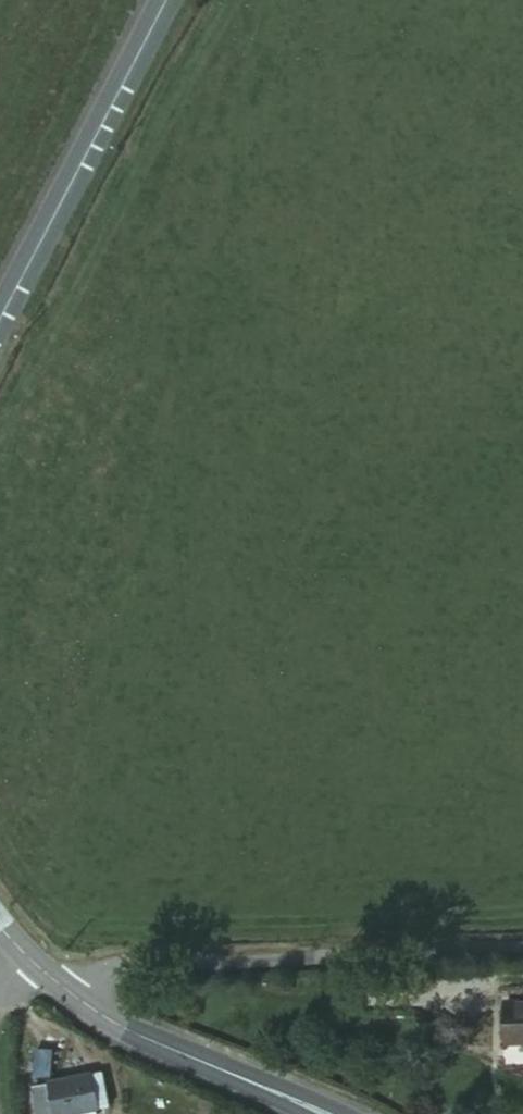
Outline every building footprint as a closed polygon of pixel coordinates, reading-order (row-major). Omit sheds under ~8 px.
[(504,1042),(522,1041),(522,1003),(505,1004),(504,1042)] [(54,1113),(76,1113),(97,1109),(90,1078),(48,1087),(54,1113)] [(48,1087),(32,1091),(37,1113),(54,1113),(48,1087)]
